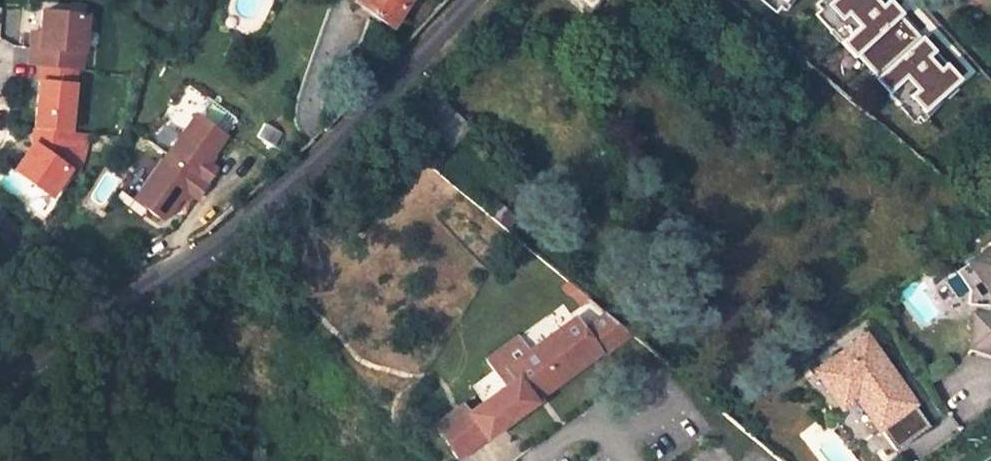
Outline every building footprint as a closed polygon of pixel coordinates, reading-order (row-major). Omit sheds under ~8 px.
[(406,0),(355,0),(391,23),(406,0)] [(930,49),(887,0),(822,0),(811,9),(882,92),(895,81),(920,109),(954,79),(929,50),(930,49)] [(84,70),(88,14),(43,11),(41,33),(40,46),(32,46),(32,58),(31,65),(43,66),(38,135),(38,143),(19,171),(57,196),(75,169),(78,171),(89,155),(93,132),(74,131),(78,69),(84,70)] [(40,46),(41,33),(33,33),(32,46),(40,46)] [(197,113),(170,153),(210,181),(219,167),(209,161),(228,134),(197,113)] [(169,153),(137,199),(164,217),(172,214),(189,189),(200,196),(211,181),(210,181),(170,153),(169,153)] [(968,260),(990,294),(990,245),(968,260)] [(518,334),(485,357),(503,383),(464,410),(483,436),(630,333),(587,297),(567,311),(573,320),(530,349),(518,334)] [(972,311),(971,348),(990,349),(990,312),(972,311)] [(880,422),(913,399),(868,334),(819,369),(843,403),(859,392),(880,422)] [(930,424),(913,399),(880,422),(897,447),(930,424)] [(454,456),(483,436),(464,410),(459,404),(431,423),(454,456)]
